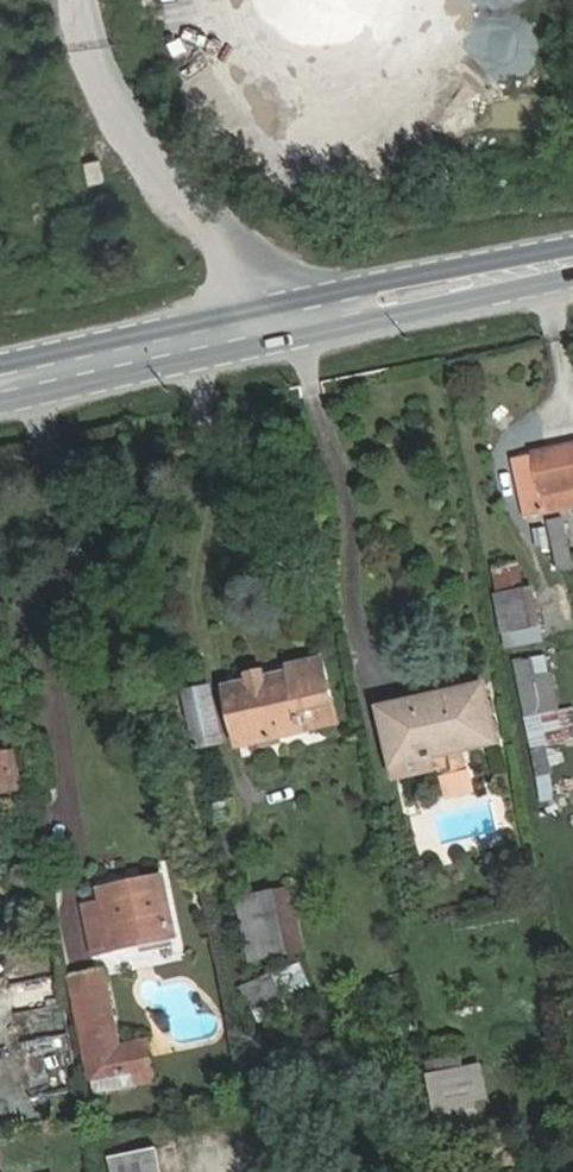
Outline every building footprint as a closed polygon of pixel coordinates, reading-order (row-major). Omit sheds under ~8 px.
[(89,184),(105,181),(101,159),(85,162),(89,184)] [(527,515),(572,507),(572,448),(518,458),(527,515)] [(551,522),(557,567),(571,564),(564,520),(551,522)] [(494,588),(524,589),(524,564),(494,564),(494,588)] [(496,592),(505,649),(545,643),(537,586),(496,592)] [(572,742),(572,707),(559,709),(553,655),(517,660),(529,747),(572,742)] [(295,717),(330,711),(320,664),(285,672),(285,680),(265,685),(262,677),(246,679),(248,688),(223,693),(235,751),(256,747),(257,755),(276,751),(276,743),(300,738),(295,717)] [(489,691),(435,702),(432,728),(402,733),(407,761),(397,764),(400,780),(455,768),(452,753),(499,743),(489,691)] [(187,702),(198,757),(219,754),(209,698),(187,702)] [(432,728),(435,702),(386,712),(397,764),(407,761),(402,733),(432,728)] [(334,732),(330,711),(295,717),(300,738),(334,732)] [(18,777),(14,737),(0,739),(0,780),(18,777)] [(451,793),(473,791),(471,772),(450,774),(451,793)] [(297,886),(239,897),(251,964),(310,953),(297,886)] [(108,903),(117,949),(176,937),(167,891),(108,903)] [(253,1015),(318,996),(309,966),(245,986),(253,1015)] [(110,967),(71,974),(94,1094),(161,1082),(153,1037),(124,1043),(110,967)] [(16,1006),(59,1005),(58,980),(16,980),(16,1006)] [(20,1086),(73,1082),(69,1039),(17,1043),(20,1086)] [(479,1101),(492,1098),(485,1063),(431,1073),(445,1143),(486,1135),(479,1101)] [(162,1148),(110,1159),(113,1171),(167,1171),(162,1148)]
